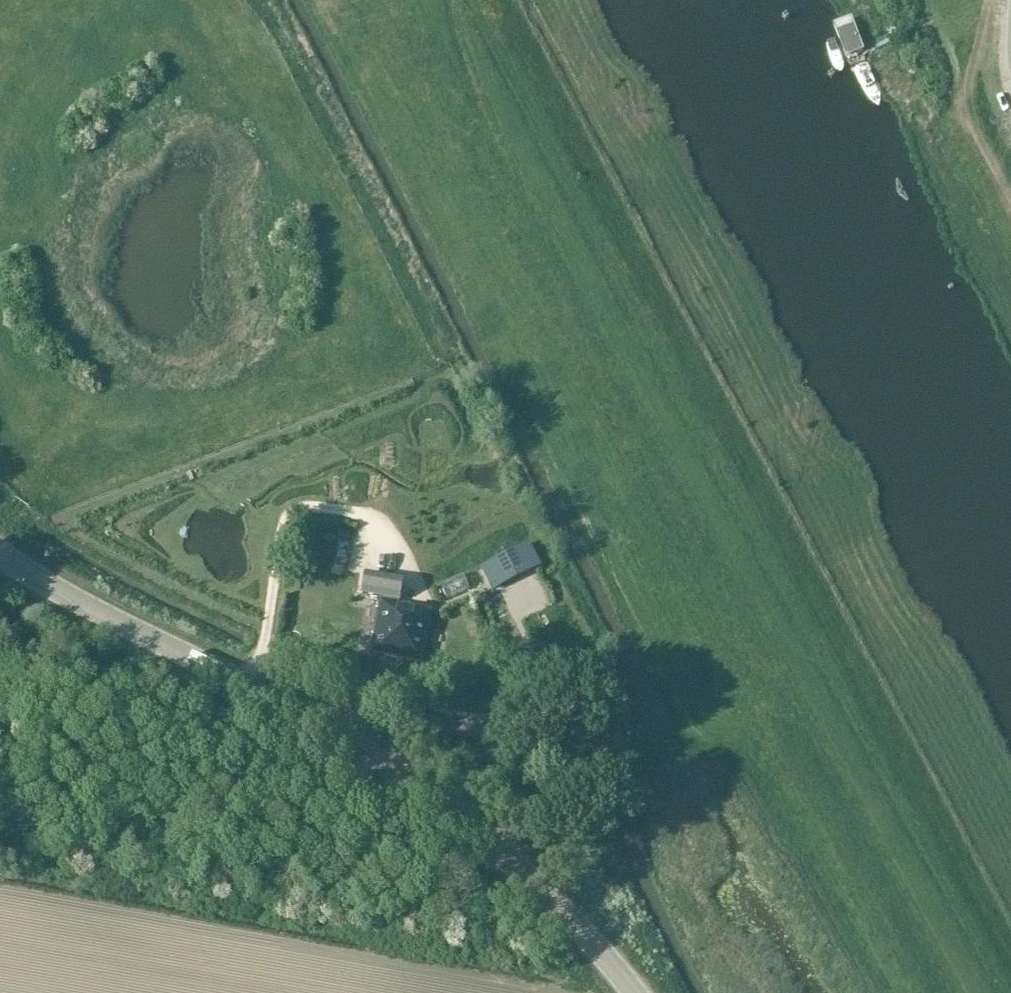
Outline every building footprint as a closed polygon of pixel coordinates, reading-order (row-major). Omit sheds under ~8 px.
[(848,22),(828,27),(839,75),(860,69),(848,22)] [(365,547),(351,544),(339,541),(331,573),(332,574),(357,580),(358,580),(365,547)] [(528,545),(482,569),(494,592),(540,568),(528,545)] [(366,575),(363,594),(399,600),(403,581),(366,575)] [(421,664),(430,614),(415,611),(415,608),(381,601),(372,655),(421,664)]
